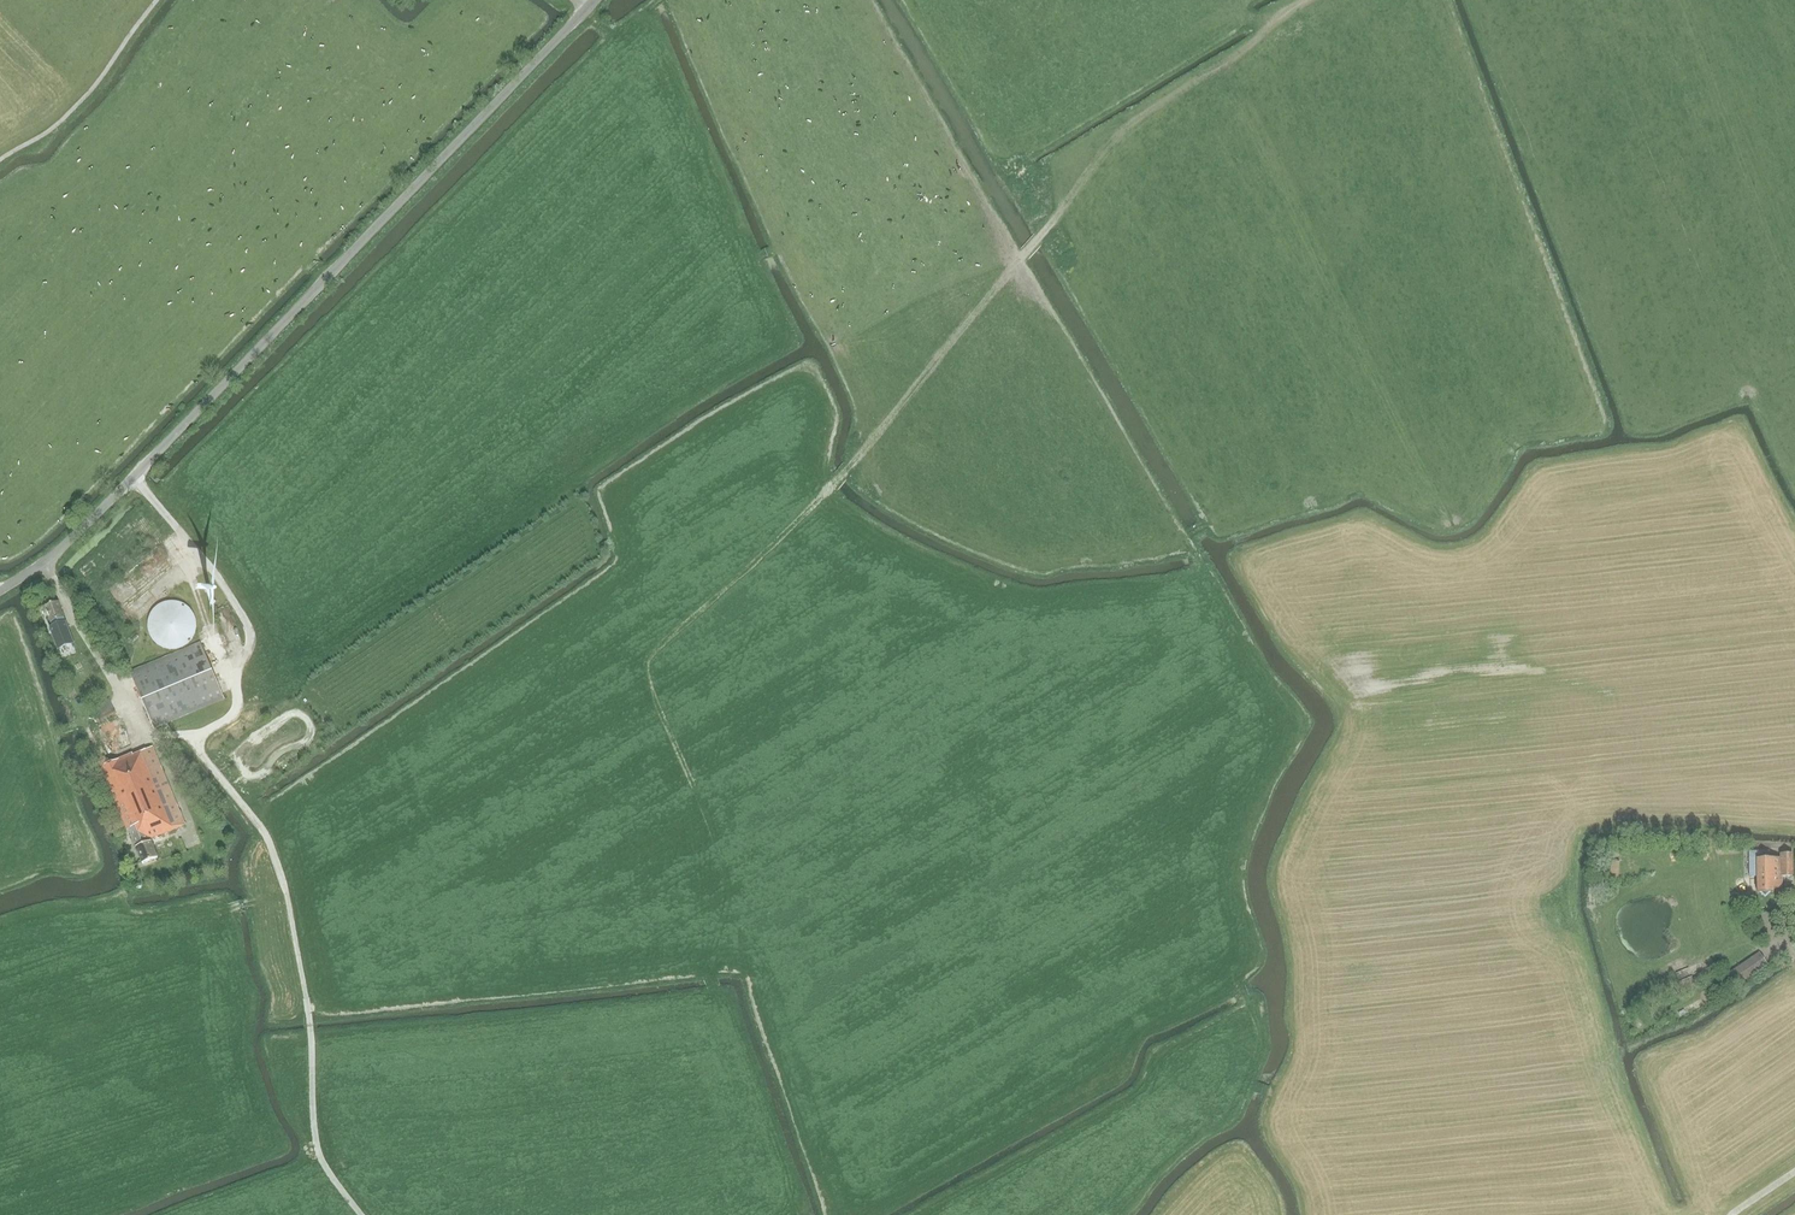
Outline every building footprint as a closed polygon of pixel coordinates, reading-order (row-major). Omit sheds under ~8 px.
[(53,637),(69,631),(58,601),(55,602),(53,597),(44,600),(46,606),(45,606),(50,622),(48,623),(53,637)] [(188,643),(191,640),(194,636),(195,631),(196,627),(196,623),(196,618),(194,615),(192,611),(189,607),(185,604),(180,601),(175,600),(170,600),(166,601),(162,602),(157,605),(154,608),(151,612),(149,616),(148,620),(147,626),(148,631),(150,636),(154,641),(157,644),(161,646),(166,648),(170,649),(175,649),(180,648),(184,646),(188,643)] [(153,728),(224,699),(201,643),(130,672),(153,728)] [(103,723),(117,717),(109,699),(95,705),(103,723)] [(142,863),(151,860),(158,857),(150,838),(166,832),(185,823),(152,747),(133,755),(133,753),(107,764),(105,758),(92,764),(96,774),(103,771),(128,830),(129,830),(142,863)] [(1769,852),(1749,852),(1750,877),(1757,877),(1757,892),(1761,892),(1765,896),(1769,892),(1772,892),(1772,889),(1782,889),(1782,876),(1793,876),(1792,854),(1780,854),(1780,859),(1769,859),(1769,852)] [(1622,878),(1623,861),(1612,861),(1612,877),(1622,878)] [(1738,985),(1768,965),(1760,952),(1730,973),(1738,985)]
